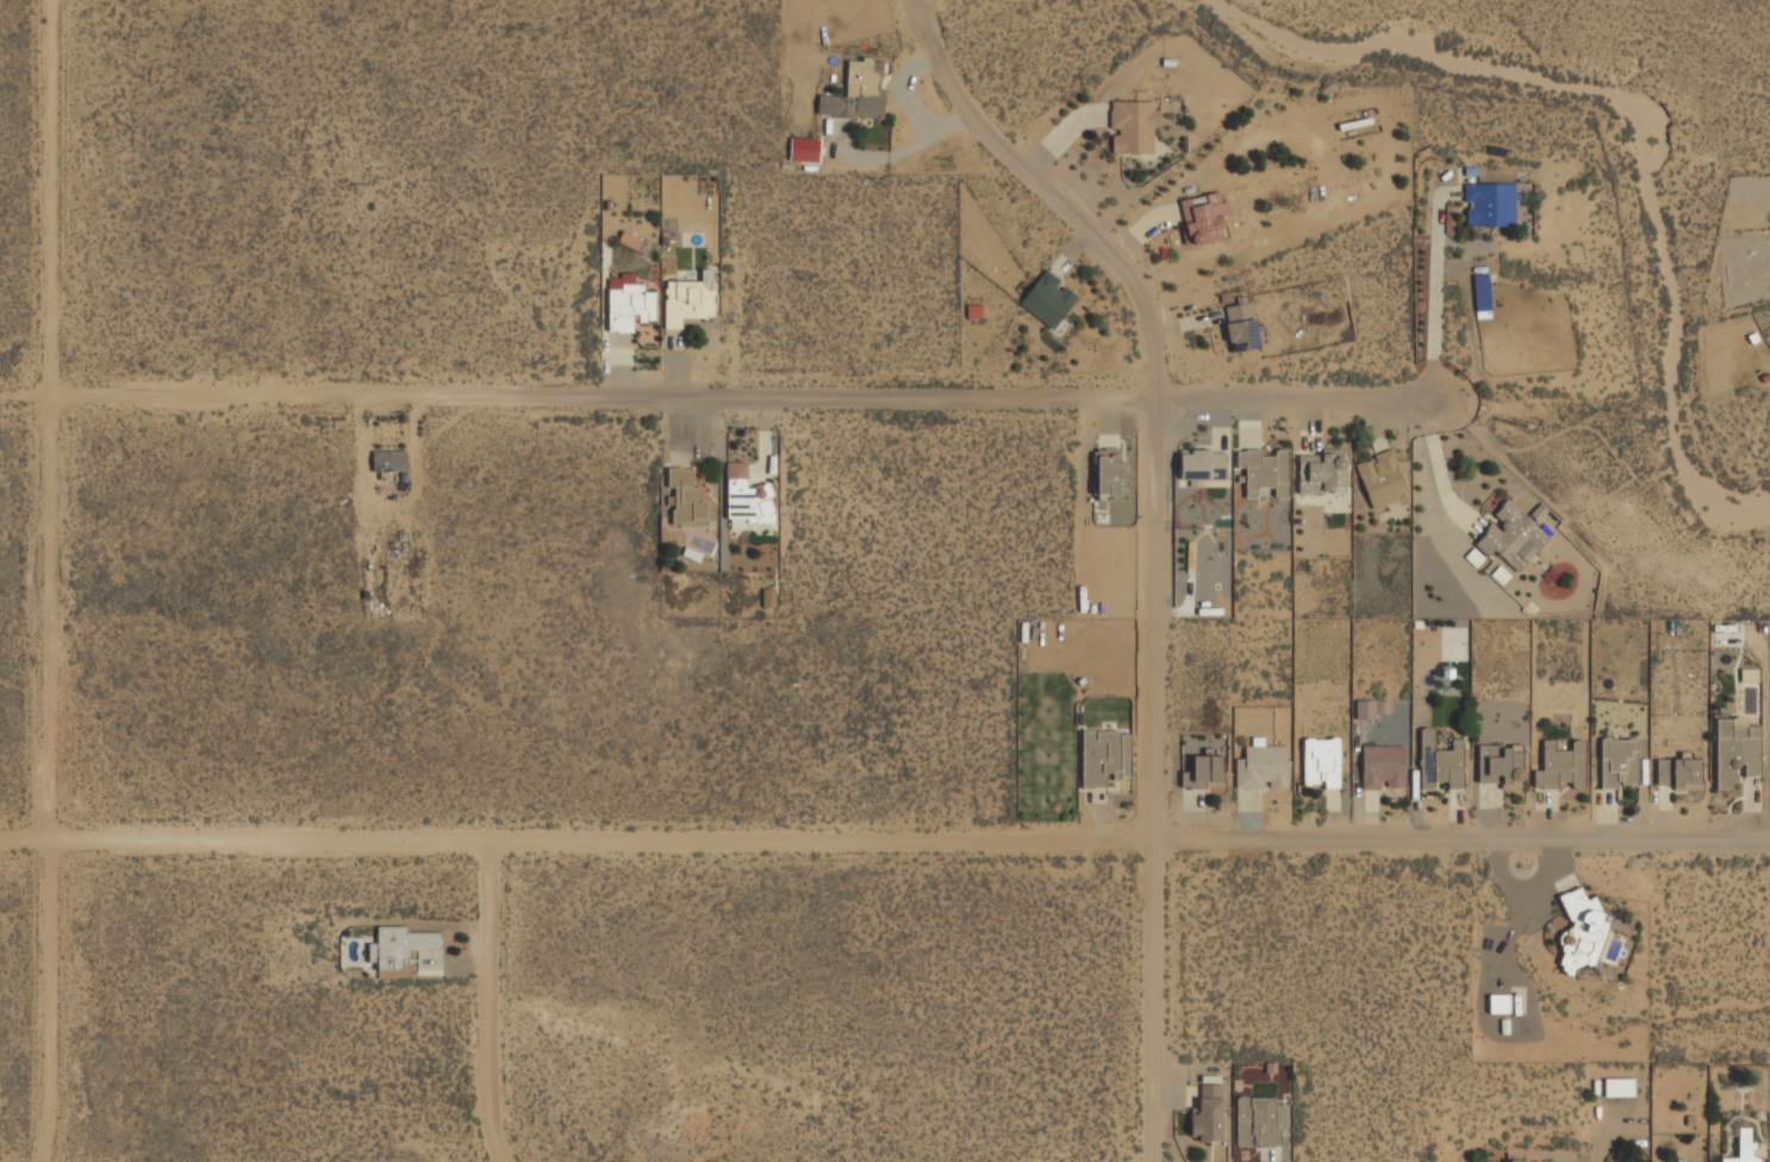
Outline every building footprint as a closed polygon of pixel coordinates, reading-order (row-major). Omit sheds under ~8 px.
[(883,120),(885,90),(877,89),(878,75),(871,74),(872,61),(847,59),(845,97),(818,95),(816,115),(883,120)] [(1110,132),(1112,132),(1112,154),(1153,154),(1153,127),(1159,127),(1158,110),(1150,111),(1150,102),(1110,102),(1110,132)] [(819,139),(790,138),(789,162),(818,162),(819,139)] [(1464,205),(1466,205),(1466,227),(1514,227),(1514,184),(1464,184),(1464,205)] [(1179,200),(1188,247),(1221,240),(1219,228),(1223,228),(1221,217),(1230,215),(1227,202),(1221,203),(1219,193),(1179,200)] [(664,329),(682,329),(682,318),(714,318),(714,269),(700,269),(700,281),(664,281),(664,329)] [(1018,304),(1052,330),(1077,298),(1061,285),(1062,283),(1045,270),(1018,304)] [(655,292),(644,292),(644,284),(634,284),(634,274),(619,274),(620,278),(608,278),(608,333),(634,332),(634,322),(655,322),(655,292)] [(1489,310),(1488,278),(1474,278),(1475,311),(1489,310)] [(1232,353),(1260,348),(1252,302),(1223,308),(1232,353)] [(1298,492),(1345,493),(1345,449),(1321,448),(1320,455),(1298,455),(1298,492)] [(1119,463),(1118,449),(1095,449),(1095,496),(1117,496),(1117,489),(1127,489),(1127,463),(1119,463)] [(1371,511),(1408,498),(1391,449),(1374,455),(1374,458),(1356,465),(1371,511)] [(1245,499),(1264,499),(1264,489),(1274,489),(1274,498),(1288,498),(1288,450),(1275,450),(1275,457),(1261,457),(1261,451),(1237,451),(1236,468),(1245,468),(1245,499)] [(1180,481),(1226,480),(1225,451),(1180,452),(1180,481)] [(727,463),(727,531),(773,531),(772,486),(747,487),(747,463),(727,463)] [(713,503),(703,503),(703,487),(692,487),(692,468),(667,468),(667,488),(673,488),(673,526),(713,526),(713,503)] [(1517,572),(1551,536),(1545,531),(1543,532),(1508,499),(1490,518),(1494,522),(1473,544),(1487,557),(1493,551),(1517,572)] [(762,607),(774,607),(774,589),(762,589),(762,607)] [(1375,721),(1375,701),(1356,701),(1355,720),(1375,721)] [(1760,727),(1733,727),(1733,720),(1716,720),(1715,790),(1738,790),(1738,777),(1760,777),(1760,727)] [(1081,732),(1082,788),(1108,788),(1108,781),(1119,780),(1118,731),(1081,732)] [(1129,777),(1131,735),(1121,735),(1119,777),(1129,777)] [(1235,789),(1266,790),(1266,788),(1287,788),(1288,746),(1264,746),(1264,738),(1252,738),(1252,746),(1244,746),(1244,759),(1235,759),(1235,789)] [(1303,785),(1324,785),(1324,789),(1339,789),(1339,739),(1303,739),(1303,785)] [(1637,785),(1636,739),(1600,739),(1601,789),(1617,789),(1617,785),(1637,785)] [(1585,789),(1585,741),(1571,741),(1571,751),(1555,751),(1555,740),(1543,740),(1543,771),(1533,771),(1533,789),(1558,788),(1558,782),(1572,782),(1572,789),(1585,789)] [(1361,790),(1383,790),(1383,788),(1404,788),(1404,747),(1362,746),(1361,790)] [(1478,783),(1500,783),(1500,790),(1522,790),(1522,746),(1502,746),(1502,757),(1492,757),(1492,746),(1478,746),(1478,783)] [(1181,772),(1181,787),(1221,788),(1222,756),(1193,756),(1192,772),(1181,772)] [(1699,760),(1656,760),(1656,786),(1673,785),(1673,790),(1700,790),(1699,760)] [(1558,897),(1571,924),(1569,930),(1561,934),(1559,944),(1562,952),(1559,964),(1564,973),(1572,976),(1574,969),(1584,965),(1595,968),(1607,922),(1601,921),(1603,914),(1595,896),(1586,900),(1580,887),(1558,897)] [(1509,1014),(1509,995),(1489,995),(1489,1014),(1509,1014)] [(1604,1097),(1634,1097),(1634,1079),(1604,1079),(1604,1097)] [(1190,1108),(1190,1140),(1222,1140),(1221,1085),(1199,1085),(1199,1108),(1190,1108)] [(1235,1147),(1277,1147),(1277,1099),(1236,1098),(1235,1147)] [(1760,1157),(1753,1157),(1753,1142),(1750,1142),(1750,1128),(1737,1128),(1737,1158),(1719,1158),(1719,1161),(1760,1161),(1760,1157)]
